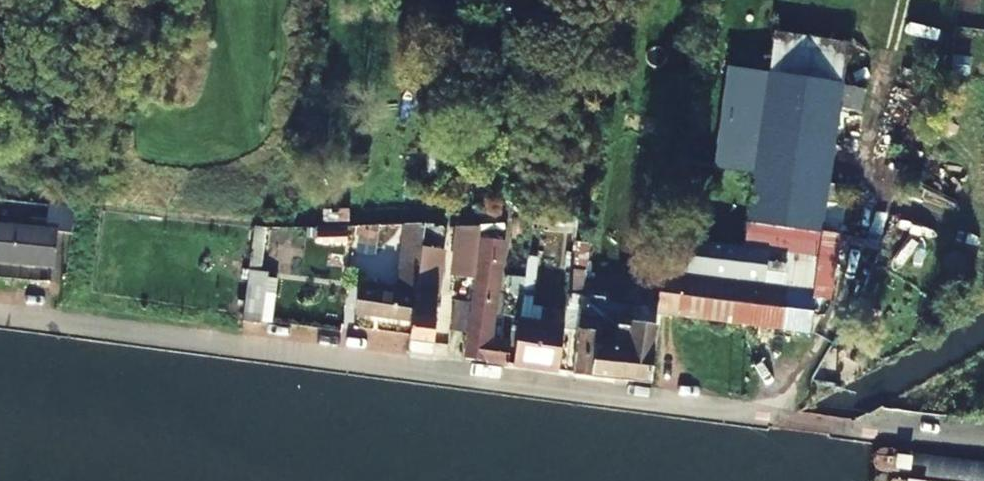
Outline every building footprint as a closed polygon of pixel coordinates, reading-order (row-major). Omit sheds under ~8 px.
[(775,34),(747,248),(688,240),(678,316),(809,333),(814,296),(851,301),(856,260),(820,255),(849,44),(775,34)] [(71,232),(75,205),(0,196),(0,262),(54,268),(59,231),(71,232)] [(359,290),(356,310),(413,320),(427,224),(409,224),(401,286),(371,282),(370,290),(359,290)] [(434,224),(427,224),(413,320),(411,338),(410,341),(434,344),(435,340),(437,321),(436,319),(443,266),(439,264),(445,226),(435,226),(434,224)] [(448,277),(473,280),(480,225),(454,226),(454,236),(448,277)] [(466,360),(507,365),(510,343),(491,340),(498,282),(497,281),(501,240),(481,238),(468,344),(466,360)] [(688,240),(669,238),(659,313),(678,316),(688,240)] [(601,320),(619,323),(620,309),(605,307),(605,299),(583,295),(587,272),(589,272),(593,242),(576,240),(566,309),(577,310),(582,312),(589,313),(588,318),(601,320)] [(535,275),(538,259),(530,258),(528,274),(535,275)] [(509,280),(509,291),(516,291),(525,293),(526,282),(509,280)] [(536,369),(557,372),(563,328),(564,326),(550,325),(555,291),(548,290),(543,324),(536,369)] [(265,317),(268,294),(248,291),(245,314),(265,317)] [(524,299),(525,293),(516,291),(513,317),(521,318),(524,299)] [(466,334),(470,305),(456,304),(452,333),(466,334)] [(563,328),(574,329),(577,310),(566,309),(564,326),(563,328)] [(593,377),(595,358),(617,362),(618,350),(598,347),(601,320),(588,318),(589,313),(582,312),(573,374),(593,377)] [(244,321),(264,323),(265,317),(245,314),(244,321)] [(513,366),(536,369),(543,324),(520,320),(513,366)] [(655,329),(619,323),(601,320),(598,347),(618,350),(617,362),(616,380),(647,384),(649,368),(655,329)] [(593,377),(616,380),(617,362),(595,358),(593,377)]
